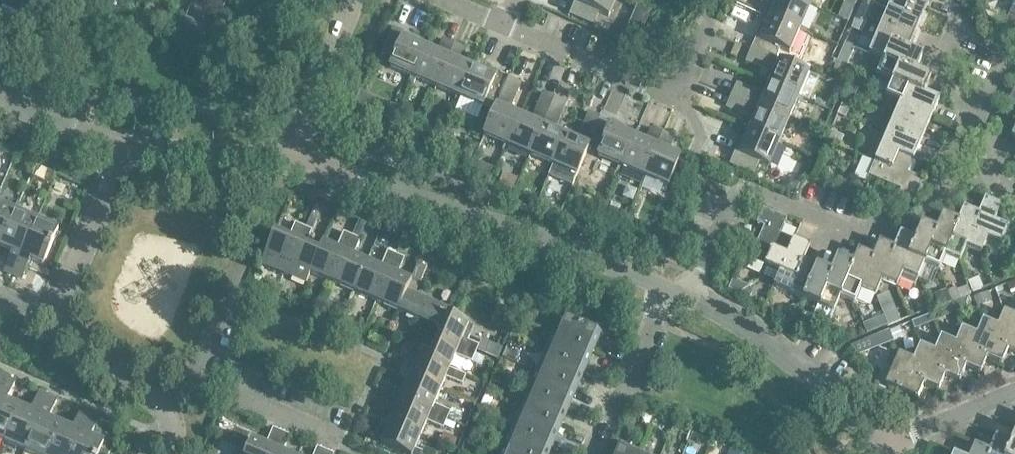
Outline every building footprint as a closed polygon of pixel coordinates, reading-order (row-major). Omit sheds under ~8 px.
[(569,14),(594,24),(599,12),(608,17),(615,0),(575,0),(569,14)] [(799,29),(809,5),(797,0),(763,0),(775,5),(770,16),(799,29)] [(903,16),(910,1),(926,8),(929,0),(891,0),(887,10),(903,16)] [(1005,23),(1014,27),(1014,0),(1009,14),(1005,23)] [(881,24),(913,38),(926,8),(910,1),(903,16),(887,10),(881,24)] [(858,13),(853,24),(863,22),(866,16),(858,13)] [(760,28),(751,49),(775,59),(785,63),(789,52),(799,29),(770,16),(764,29),(760,28)] [(881,24),(868,54),(883,60),(890,44),(907,51),(913,38),(881,24)] [(382,52),(393,57),(389,67),(413,77),(426,48),(412,42),(414,38),(392,28),(382,52)] [(426,48),(413,77),(436,87),(454,44),(442,39),(437,52),(426,48)] [(454,44),(436,87),(459,97),(471,67),(461,63),(466,49),(454,44)] [(849,64),(855,48),(845,44),(839,60),(849,64)] [(890,44),(883,60),(876,75),(891,81),(898,64),(916,72),(922,57),(907,51),(890,44)] [(808,73),(775,59),(751,49),(745,61),(773,73),(769,84),(798,97),(808,73)] [(839,60),(833,74),(848,79),(853,66),(849,64),(839,60)] [(891,81),(885,96),(900,102),(907,85),(924,93),(930,78),(916,72),(898,64),(891,81)] [(487,97),(498,102),(508,78),(487,69),(485,73),(471,67),(459,97),(483,107),(487,97)] [(483,135),(507,145),(519,116),(509,111),(521,83),(508,78),(498,102),(483,135)] [(769,84),(764,95),(736,83),(731,95),(788,120),(798,97),(769,84)] [(932,115),(939,99),(924,93),(907,85),(900,102),(893,116),(909,123),(916,108),(932,115)] [(842,105),(852,106),(859,89),(849,88),(842,105)] [(519,116),(507,145),(530,155),(554,97),(543,92),(531,120),(519,116)] [(731,95),(726,107),(754,119),(749,130),(779,143),(788,120),(731,95)] [(554,131),(566,103),(554,97),(530,155),(553,165),(565,135),(554,131)] [(852,106),(842,105),(839,114),(847,117),(852,106)] [(909,123),(893,116),(887,131),(919,145),(932,115),(916,108),(909,123)] [(588,112),(576,140),(565,135),(553,165),(577,175),(591,142),(601,117),(588,112)] [(620,131),(622,126),(601,117),(591,142),(601,146),(597,156),(621,166),(634,136),(620,131)] [(650,128),(645,141),(634,136),(621,166),(644,176),(662,133),(650,128)] [(749,130),(743,144),(739,142),(730,164),(754,174),(759,162),(768,166),(779,143),(749,130)] [(830,131),(827,141),(840,146),(850,150),(852,147),(841,142),(843,137),(830,131)] [(913,160),(919,145),(887,131),(875,161),(890,167),(897,152),(913,160)] [(669,151),(674,138),(662,133),(644,176),(668,186),(681,156),(669,151)] [(875,161),(868,176),(901,190),(897,197),(913,203),(923,179),(907,173),(913,160),(897,152),(890,167),(875,161)] [(794,180),(801,167),(788,160),(781,172),(794,180)] [(785,183),(782,189),(793,194),(798,183),(791,180),(785,183)] [(987,239),(1002,245),(1009,229),(994,222),(1000,207),(984,200),(978,215),(970,232),(987,239)] [(16,211),(0,204),(0,246),(0,247),(16,211)] [(963,208),(957,223),(949,240),(966,248),(981,254),(987,239),(970,232),(978,215),(963,208)] [(756,224),(763,227),(750,259),(765,265),(771,250),(786,256),(793,240),(780,234),(786,219),(763,209),(756,224)] [(13,275),(37,220),(16,211),(0,247),(12,252),(4,272),(13,275)] [(942,217),(936,231),(928,249),(945,256),(960,262),(966,248),(949,240),(957,223),(942,217)] [(58,230),(37,220),(13,275),(22,279),(31,259),(43,265),(58,230)] [(288,239),(274,233),(261,264),(283,274),(303,227),(295,223),(288,239)] [(921,225),(915,240),(907,257),(924,264),(939,271),(945,256),(928,249),(936,231),(921,225)] [(319,253),(318,252),(305,247),(312,230),(303,227),(283,274),(306,284),(310,274),(319,253)] [(318,252),(319,253),(310,274),(332,283),(352,236),(343,232),(336,249),(322,243),(318,252)] [(894,248),(886,266),(903,273),(900,280),(914,286),(918,279),(924,264),(907,257),(915,240),(900,234),(894,248)] [(360,239),(352,236),(332,283),(354,292),(367,262),(353,256),(360,239)] [(803,261),(809,247),(793,240),(786,256),(771,250),(765,265),(779,272),(796,278),(803,261)] [(879,242),(873,257),(865,274),(882,281),(896,287),(903,273),(886,266),(894,248),(879,242)] [(396,255),(376,302),(398,311),(407,291),(411,283),(411,281),(410,280),(397,275),(404,258),(408,249),(400,245),(396,255)] [(844,282),(861,290),(875,296),(882,281),(865,274),(873,257),(858,250),(852,265),(844,282)] [(380,268),(367,262),(354,292),(376,302),(396,255),(387,251),(380,268)] [(840,298),(855,304),(861,290),(844,282),(852,265),(837,259),(831,273),(823,290),(840,298)] [(779,272),(773,286),(803,299),(816,267),(803,261),(796,278),(779,272)] [(410,280),(411,281),(411,283),(418,286),(426,268),(417,264),(410,280)] [(816,267),(803,299),(819,306),(815,314),(830,320),(834,312),(840,298),(823,290),(831,273),(816,267)] [(978,278),(967,283),(971,293),(982,289),(978,278)] [(1007,284),(1011,294),(1014,292),(1014,282),(1014,281),(1007,284)] [(955,289),(946,292),(950,303),(951,303),(959,300),(955,289)] [(946,290),(934,295),(939,308),(950,303),(946,292),(946,290)] [(442,330),(450,310),(407,291),(398,311),(442,330)] [(988,292),(974,298),(977,305),(991,300),(988,292)] [(926,302),(915,306),(918,314),(929,310),(926,302)] [(894,308),(881,313),(886,326),(899,321),(894,308)] [(475,354),(479,346),(462,339),(468,324),(460,321),(463,315),(450,310),(442,330),(438,338),(475,354)] [(1007,351),(1014,354),(1014,336),(1011,335),(1014,325),(1014,317),(1003,312),(997,327),(990,343),(1007,351)] [(600,331),(562,315),(554,334),(592,350),(600,331)] [(880,319),(872,322),(875,330),(883,327),(880,319)] [(919,320),(912,323),(916,335),(924,332),(919,320)] [(969,351),(986,359),(1001,365),(1007,351),(990,343),(997,327),(982,320),(976,335),(969,351)] [(829,325),(827,331),(837,336),(839,330),(829,325)] [(514,328),(511,337),(518,340),(521,331),(514,328)] [(899,328),(889,332),(892,341),(902,337),(899,328)] [(948,360),(965,367),(980,374),(986,359),(969,351),(976,335),(961,329),(955,344),(948,360)] [(889,331),(872,338),(876,347),(892,341),(889,332),(889,331)] [(546,353),(584,369),(592,350),(554,334),(546,353)] [(610,336),(608,342),(623,349),(625,342),(610,336)] [(927,368),(944,376),(959,382),(965,367),(948,360),(955,344),(940,337),(934,352),(927,368)] [(471,363),(475,354),(438,338),(432,352),(422,348),(419,356),(449,369),(455,356),(471,363)] [(492,344),(487,356),(497,360),(502,349),(492,344)] [(906,377),(923,384),(938,391),(944,376),(927,368),(934,352),(919,346),(913,360),(906,377)] [(538,372),(575,388),(584,369),(546,353),(538,372)] [(892,370),(885,385),(917,399),(923,384),(906,377),(913,360),(898,354),(898,355),(893,353),(890,354),(886,365),(887,368),(892,370)] [(466,376),(449,369),(419,356),(409,378),(439,391),(445,378),(462,385),(466,376)] [(609,381),(612,375),(596,368),(594,374),(609,381)] [(529,391),(567,407),(575,388),(538,372),(529,391)] [(594,374),(591,380),(606,387),(609,381),(594,374)] [(7,377),(0,393),(0,440),(4,441),(19,406),(7,401),(16,381),(7,377)] [(409,378),(400,400),(447,420),(457,425),(461,415),(451,411),(450,412),(434,405),(439,391),(409,378)] [(4,441),(25,450),(48,395),(39,391),(31,411),(19,406),(4,441)] [(559,426),(567,407),(529,391),(521,410),(559,426)] [(25,450),(33,453),(48,453),(61,424),(49,419),(58,399),(48,395),(25,450)] [(443,429),(447,420),(400,400),(390,422),(421,435),(426,422),(443,429)] [(593,418),(595,412),(580,406),(578,412),(593,418)] [(480,407),(477,415),(484,418),(487,410),(480,407)] [(61,424),(48,453),(73,453),(90,413),(81,409),(73,429),(61,424)] [(559,426),(521,410),(513,429),(551,445),(559,426)] [(578,412),(575,418),(590,424),(593,418),(578,412)] [(73,453),(108,453),(109,452),(101,448),(104,442),(91,437),(99,417),(90,413),(73,453)] [(421,435),(390,422),(380,445),(402,453),(427,453),(415,449),(421,435)] [(252,439),(248,447),(242,444),(238,453),(272,453),(281,432),(273,428),(266,445),(252,439)] [(513,429),(505,448),(518,453),(547,453),(551,445),(513,429)] [(1010,443),(1005,453),(1014,453),(1014,431),(1010,443)] [(283,452),(290,436),(281,432),(272,453),(287,453),(283,452)] [(475,437),(465,441),(469,449),(479,446),(475,437)] [(1010,443),(995,437),(989,452),(988,453),(1005,453),(1010,443)] [(579,450),(564,444),(561,450),(570,453),(578,453),(579,450)] [(620,444),(615,453),(638,453),(639,452),(620,444)] [(989,452),(974,445),(970,453),(988,453),(989,452)]
